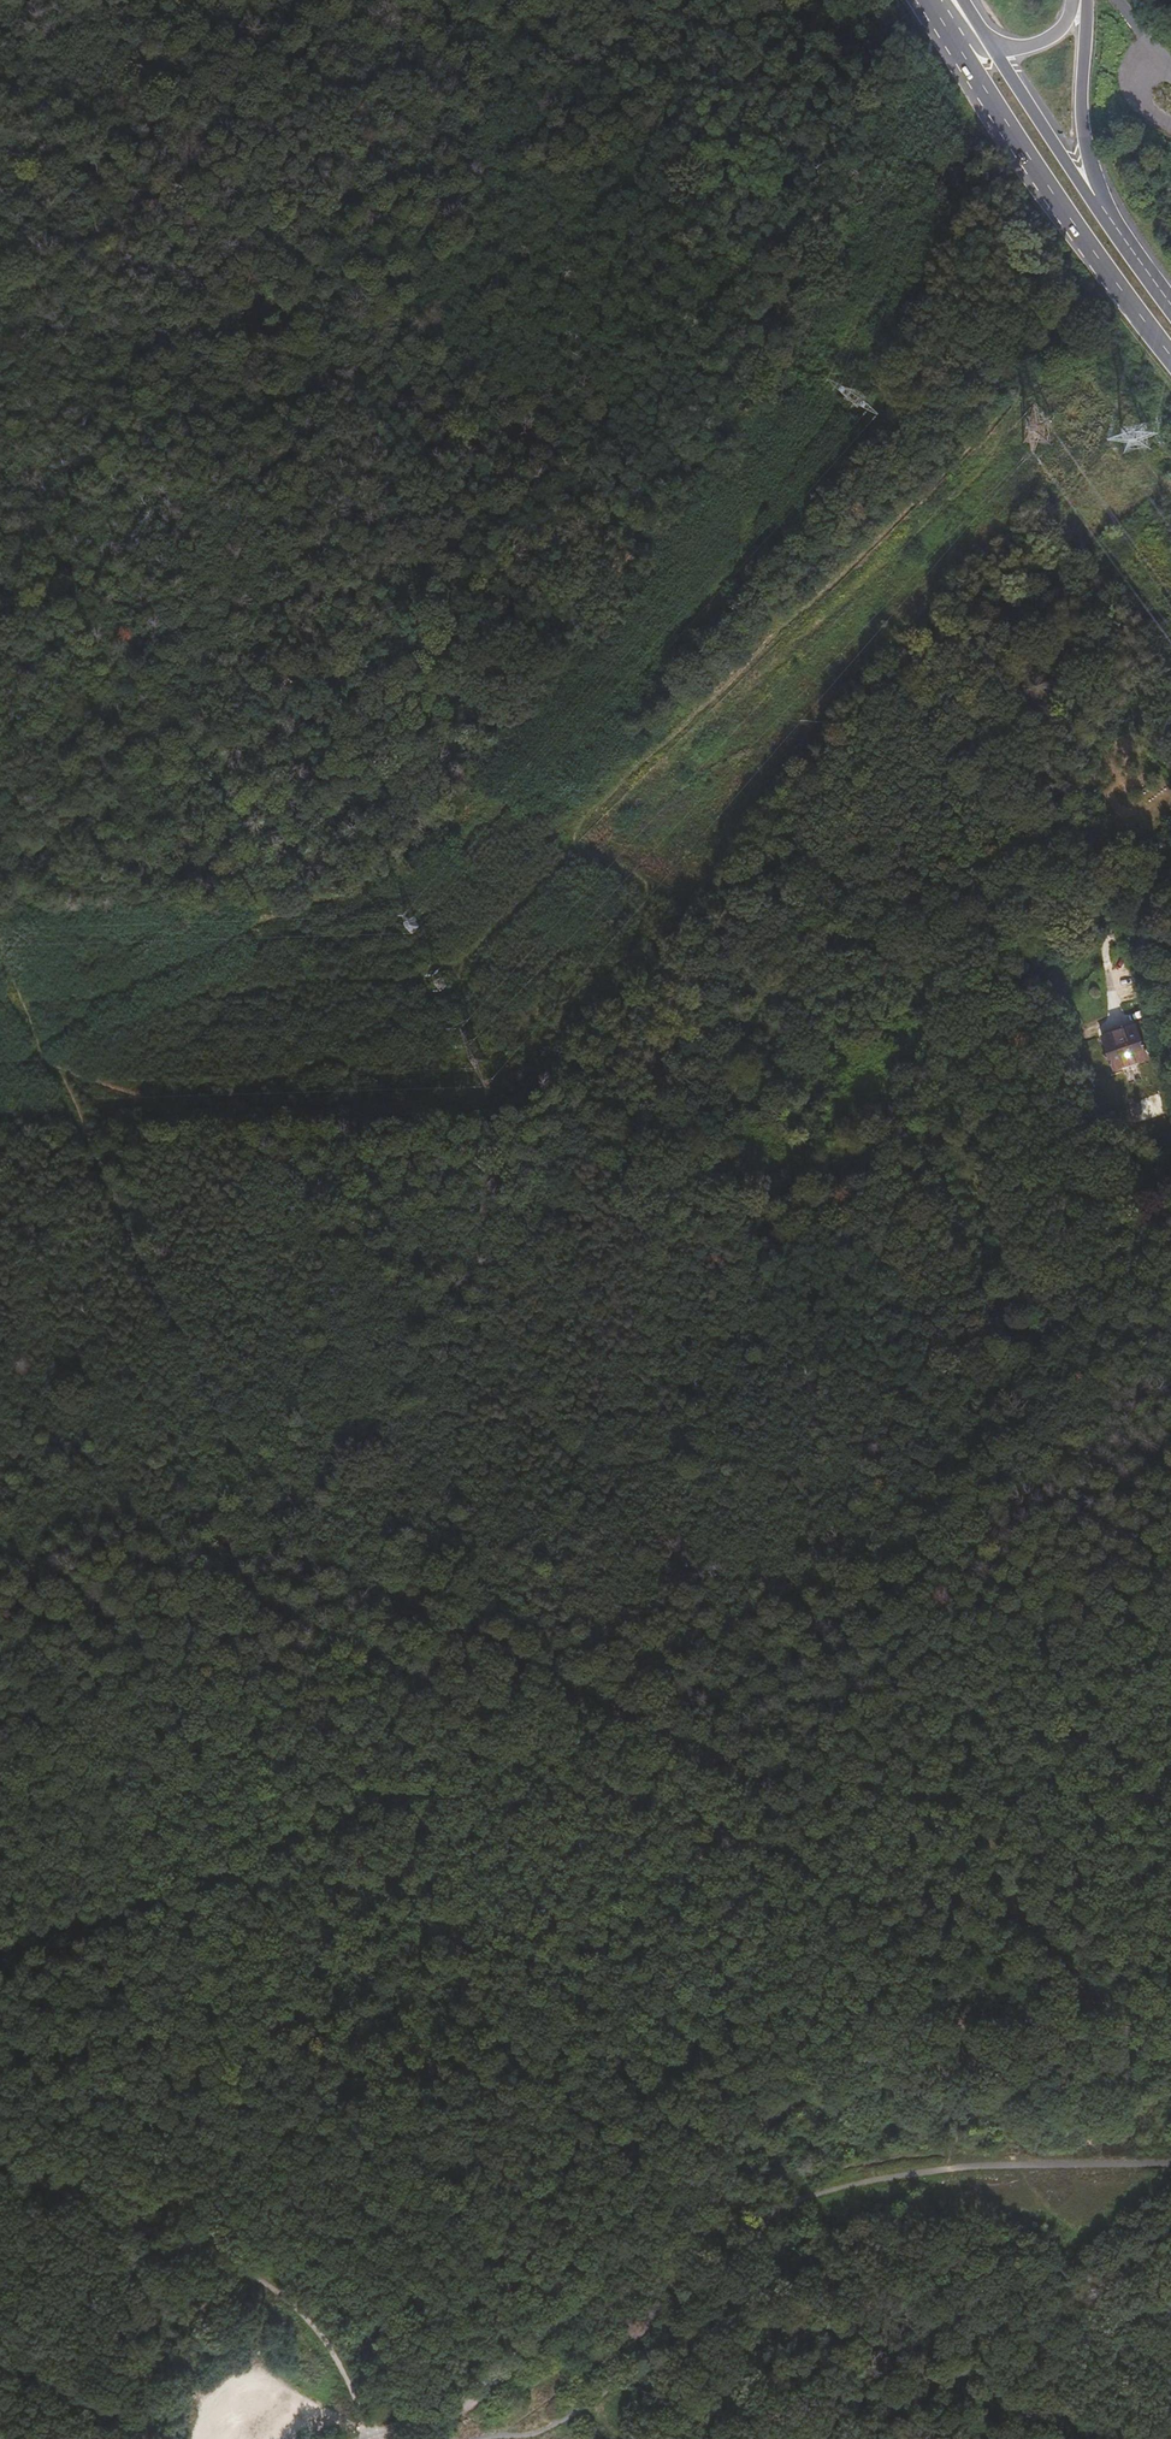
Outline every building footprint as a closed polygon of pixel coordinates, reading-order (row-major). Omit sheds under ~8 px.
[(1106,1037),(1117,1070),(1149,1059),(1137,1026),(1106,1037)]
